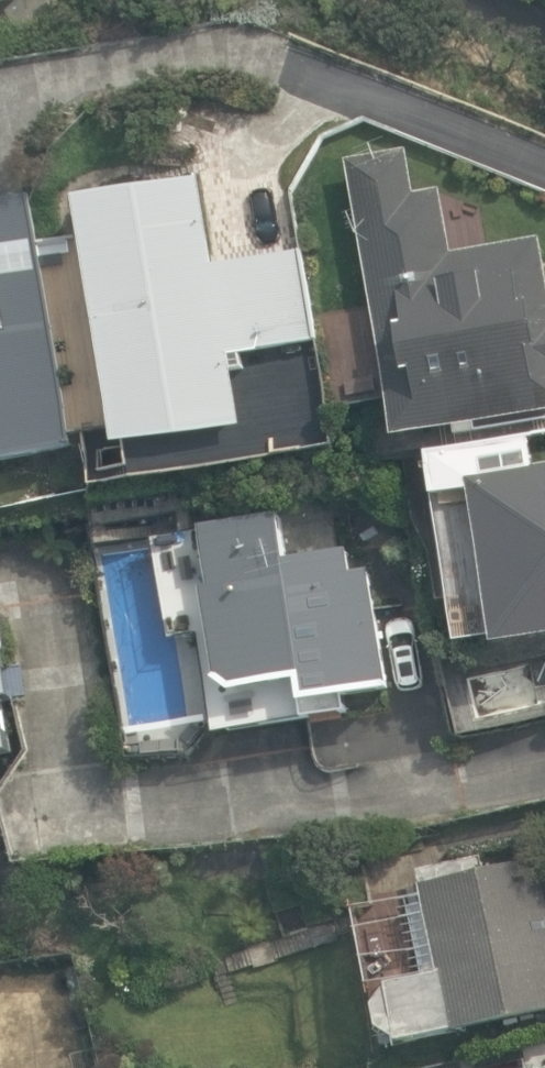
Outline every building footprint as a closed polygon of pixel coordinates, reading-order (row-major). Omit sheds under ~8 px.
[(396,438),(544,411),(544,258),(541,238),(464,251),(462,246),(458,242),(454,238),(449,236),(440,189),(415,193),(407,150),(346,161),(365,267),(396,438)] [(87,267),(118,446),(241,425),(232,369),(246,367),(243,353),(317,340),(305,267),(302,248),(214,263),(199,177),(76,198),(87,267)] [(29,193),(0,198),(0,458),(74,444),(29,193)] [(497,650),(544,642),(544,464),(530,467),(525,440),(429,456),(437,498),(469,492),(497,650)] [(389,692),(372,575),(354,578),(351,555),(283,564),(277,519),(196,531),(191,491),(99,504),(106,548),(160,540),(174,636),(204,632),(218,731),(306,719),(304,704),(389,692)] [(0,643),(0,698),(11,695),(0,643)] [(487,873),(484,856),(417,871),(440,975),(386,987),(374,1007),(379,1028),(395,1036),(398,1044),(544,1012),(544,860),(487,873)]
